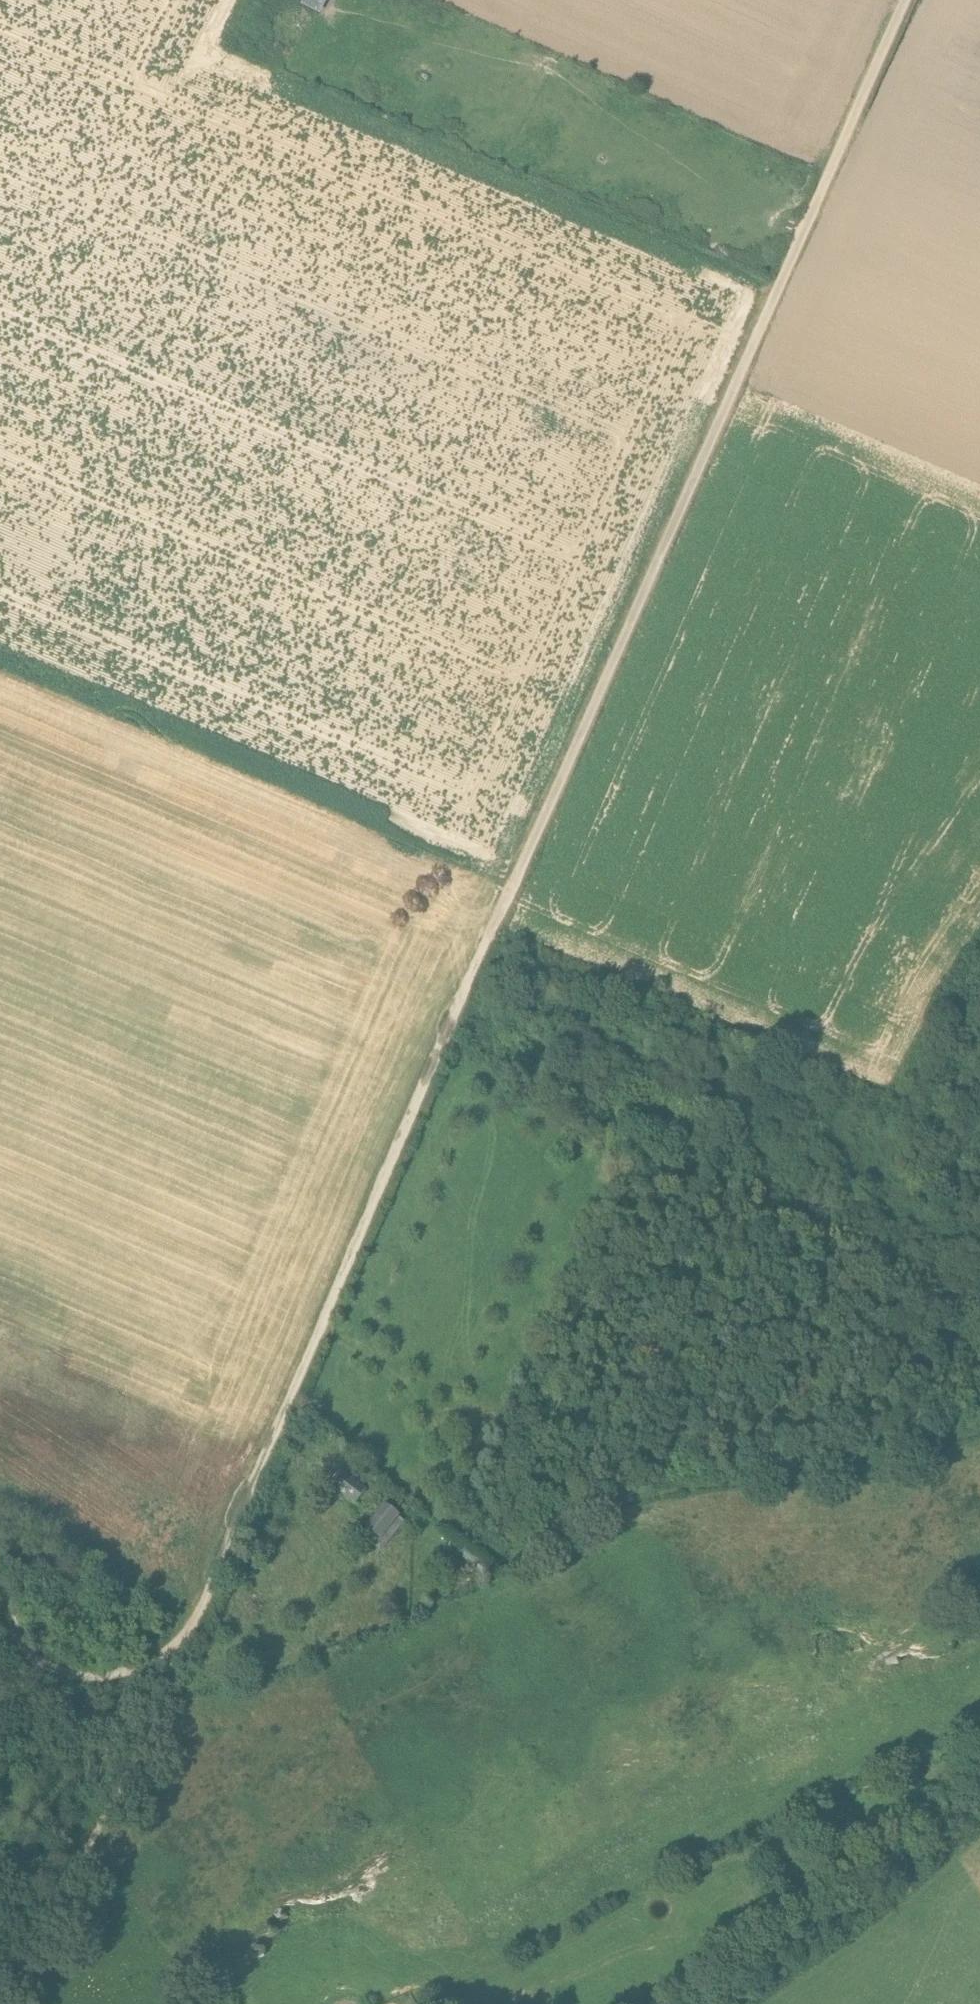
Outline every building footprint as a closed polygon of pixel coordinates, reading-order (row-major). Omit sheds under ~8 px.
[(301,4),(320,14),(327,0),(303,0),(301,4)] [(365,1492),(340,1472),(330,1485),(355,1504),(365,1492)] [(380,1539),(397,1517),(384,1507),(367,1529),(380,1539)]
